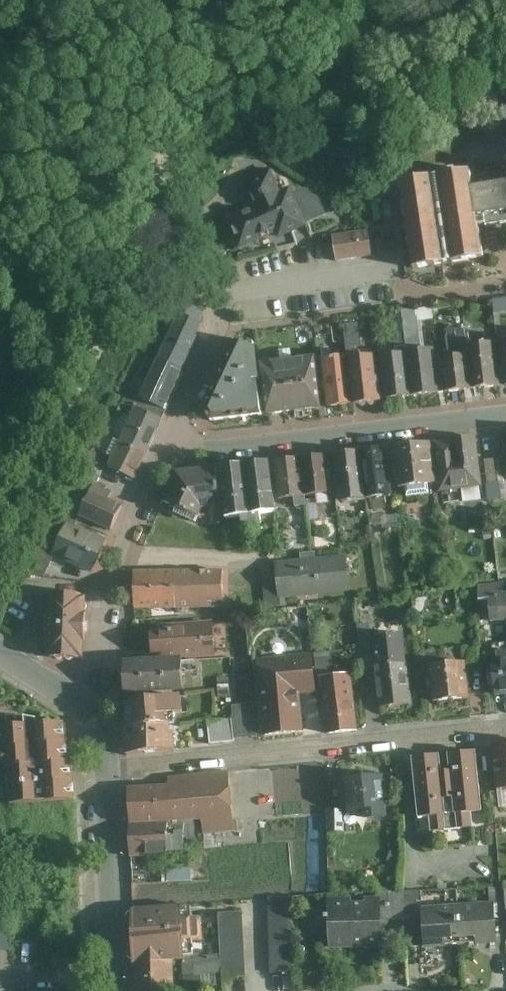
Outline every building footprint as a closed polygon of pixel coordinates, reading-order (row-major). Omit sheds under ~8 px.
[(270,170),(241,182),(248,198),(250,203),(222,215),(237,250),(272,236),(274,240),(298,230),(307,225),(290,187),(279,192),(270,170)] [(471,188),(469,173),(401,181),(412,272),(460,266),(461,275),(500,270),(496,240),(479,242),(478,229),(505,226),(505,183),(471,188)] [(369,231),(331,237),(335,260),(372,255),(369,231)] [(184,373),(201,331),(176,320),(158,362),(184,373)] [(473,390),(499,387),(494,342),(468,345),(469,355),(473,390)] [(207,423),(260,418),(255,352),(237,343),(202,412),(207,423)] [(413,397),(439,395),(435,349),(409,352),(413,397)] [(387,400),(413,397),(409,352),(382,355),(387,400)] [(354,404),(381,401),(376,354),(350,357),(354,404)] [(473,390),(469,355),(443,358),(447,393),(473,390)] [(327,408),(351,405),(347,358),(322,360),(327,408)] [(166,414),(184,373),(158,362),(140,403),(166,414)] [(291,412),(319,409),(315,363),(287,365),(291,412)] [(264,415),(291,412),(287,365),(259,368),(264,415)] [(145,456),(160,421),(134,409),(119,444),(145,456)] [(440,491),(481,488),(476,439),(436,442),(440,491)] [(145,456),(119,444),(108,469),(135,480),(145,456)] [(434,485),(429,445),(393,449),(398,489),(434,485)] [(391,485),(387,450),(362,453),(366,488),(391,485)] [(367,500),(366,488),(362,453),(333,456),(338,503),(367,500)] [(331,496),(326,458),(301,461),(306,499),(331,496)] [(498,485),(497,459),(486,460),(488,485),(498,485)] [(306,499),(301,461),(274,464),(279,503),(306,499)] [(272,515),(267,466),(244,468),(249,518),(272,515)] [(249,518),(244,468),(218,471),(223,521),(249,518)] [(217,510),(213,471),(174,475),(160,503),(200,520),(204,511),(217,510)] [(126,507),(95,494),(86,517),(117,529),(126,507)] [(76,526),(63,554),(102,572),(115,543),(76,526)] [(352,594),(349,558),(279,563),(282,600),(352,594)] [(226,609),(225,571),(134,575),(135,612),(226,609)] [(479,590),(480,608),(495,607),(496,622),(505,622),(505,589),(479,590)] [(44,596),(46,662),(83,661),(82,595),(44,596)] [(215,656),(213,622),(150,627),(152,661),(215,656)] [(373,630),(361,631),(365,675),(380,674),(383,715),(411,712),(405,638),(374,640),(373,630)] [(257,661),(262,740),(303,737),(301,697),(316,696),(314,658),(257,661)] [(121,697),(180,692),(178,662),(119,667),(121,697)] [(471,702),(468,665),(428,668),(431,705),(471,702)] [(505,697),(505,666),(492,667),(495,698),(505,697)] [(356,732),(352,677),(322,680),(326,734),(356,732)] [(121,705),(124,731),(167,727),(166,718),(183,717),(181,699),(121,705)] [(256,740),(253,706),(232,707),(233,719),(209,721),(210,743),(256,740)] [(0,727),(0,739),(1,739),(2,749),(3,749),(3,758),(4,758),(5,768),(6,768),(6,778),(7,778),(8,786),(8,787),(9,787),(10,797),(11,797),(11,804),(18,804),(74,800),(76,800),(75,791),(74,791),(74,781),(73,781),(72,771),(71,771),(70,762),(69,762),(69,752),(68,752),(67,742),(66,742),(66,732),(64,733),(64,723),(38,725),(38,721),(38,720),(17,716),(7,720),(8,727),(0,727)] [(124,731),(126,757),(174,753),(171,727),(167,727),(124,731)] [(493,745),(497,792),(505,792),(505,744),(493,745)] [(439,756),(412,759),(418,823),(430,822),(431,834),(472,832),(471,818),(482,818),(476,753),(449,756),(451,777),(441,777),(439,756)] [(173,826),(201,824),(202,835),(233,833),(231,778),(171,782),(171,787),(173,826)] [(384,779),(344,782),(347,821),(387,818),(384,779)] [(171,787),(130,790),(132,828),(166,826),(173,826),(171,787)] [(343,811),(328,813),(329,835),(345,834),(343,811)] [(166,826),(132,828),(133,856),(146,856),(146,849),(167,848),(166,826)] [(191,871),(167,871),(167,883),(192,883),(191,871)] [(497,887),(500,919),(505,918),(505,886),(497,887)] [(421,893),(402,894),(403,921),(403,927),(418,927),(417,903),(421,903),(421,893)] [(378,895),(378,900),(379,922),(403,921),(402,894),(378,895)] [(268,900),(270,977),(293,976),(292,899),(268,900)] [(327,902),(329,953),(380,951),(379,922),(378,900),(365,901),(365,904),(350,905),(350,901),(327,902)] [(495,906),(459,908),(461,948),(476,947),(476,949),(498,948),(495,906)] [(132,910),(134,964),(173,963),(181,962),(190,962),(190,944),(202,943),(201,919),(190,920),(190,910),(182,910),(182,908),(132,910)] [(459,908),(425,910),(427,952),(446,952),(445,948),(461,948),(459,908)] [(245,981),(241,915),(219,916),(221,961),(222,976),(223,982),(245,981)] [(221,961),(190,962),(181,962),(182,978),(222,976),(221,961)] [(134,964),(135,990),(174,990),(173,963),(134,964)]
